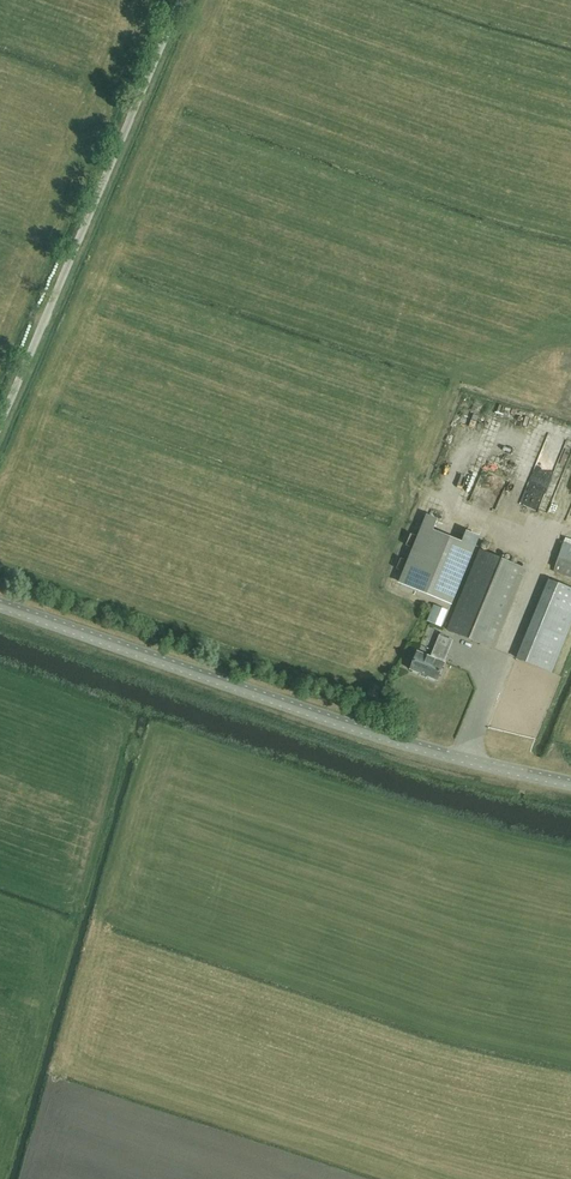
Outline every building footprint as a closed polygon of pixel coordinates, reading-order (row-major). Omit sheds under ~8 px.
[(488,422),(491,415),(473,410),(471,416),(488,422)] [(521,433),(515,444),(521,447),(527,437),(521,433)] [(452,454),(456,441),(450,439),(446,452),(452,454)] [(536,460),(520,502),(538,509),(554,467),(536,460)] [(467,530),(462,542),(435,531),(440,520),(429,516),(401,583),(450,603),(473,547),(478,535),(467,530)] [(566,538),(564,542),(554,572),(570,578),(570,539),(566,538)] [(405,547),(403,555),(411,558),(413,549),(405,547)] [(493,649),(525,568),(480,550),(447,630),(493,649)] [(518,657),(552,671),(570,624),(570,586),(550,578),(518,657)] [(435,604),(427,620),(441,626),(449,610),(435,604)] [(432,642),(436,630),(427,626),(422,638),(432,642)] [(443,662),(452,640),(440,635),(431,657),(418,651),(411,669),(438,680),(445,662),(443,662)]
